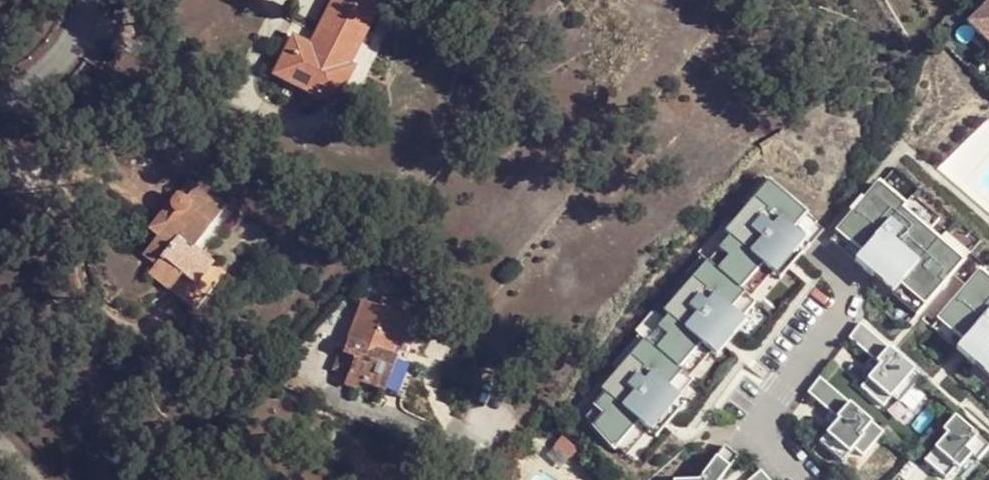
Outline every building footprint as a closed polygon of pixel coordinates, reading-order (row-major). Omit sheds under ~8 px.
[(366,29),(381,0),(331,0),(309,43),(293,35),(273,75),(336,107),(356,67),(350,62),(366,29)] [(962,21),(988,51),(988,0),(986,0),(962,21)] [(384,38),(366,29),(350,62),(356,67),(336,107),(346,112),(384,38)] [(183,265),(201,243),(195,238),(222,206),(207,193),(213,185),(201,174),(190,184),(185,180),(151,218),(158,225),(143,244),(158,257),(166,248),(183,265)] [(771,258),(805,218),(763,181),(728,221),(733,226),(714,249),(721,254),(710,267),(702,261),(659,311),(664,315),(663,317),(652,308),(635,328),(644,336),(601,387),(606,391),(596,403),(603,409),(592,421),(608,450),(611,447),(614,450),(636,425),(640,429),(649,419),(647,418),(682,376),(676,371),(698,346),(702,349),(711,339),(709,337),(744,297),(738,291),(760,266),(764,270),(773,260),(771,258)] [(875,183),(834,230),(858,251),(850,260),(868,275),(871,272),(890,289),(896,281),(921,302),(959,261),(925,231),(935,219),(909,196),(901,206),(875,183)] [(738,291),(746,298),(767,273),(775,279),(818,229),(805,218),(771,258),(773,260),(764,270),(760,266),(738,291)] [(826,239),(850,260),(858,251),(834,230),(826,239)] [(183,265),(180,267),(193,278),(214,255),(201,243),(183,265)] [(175,273),(180,267),(183,265),(166,248),(158,257),(175,273)] [(949,273),(964,286),(982,267),(967,253),(949,273)] [(977,272),(936,317),(961,339),(953,348),(971,363),(974,360),(988,373),(988,282),(977,272)] [(921,302),(896,281),(890,289),(888,292),(913,313),(921,302)] [(373,300),(411,317),(416,306),(378,290),(373,300)] [(750,302),(744,297),(709,337),(711,339),(702,349),(698,346),(676,371),(682,376),(684,378),(706,353),(711,357),(741,322),(736,318),(750,302)] [(389,355),(404,318),(359,299),(339,350),(335,348),(328,370),(400,398),(413,365),(389,355)] [(961,339),(936,317),(928,327),(953,348),(961,339)] [(920,377),(857,323),(846,338),(877,364),(858,387),(881,407),(889,396),(897,403),(920,377)] [(674,397),(688,381),(684,378),(682,376),(647,418),(649,419),(640,429),(651,438),(681,404),(674,397)] [(880,433),(816,378),(805,393),(835,420),(816,443),(839,462),(850,448),(860,457),(880,433)] [(588,413),(592,421),(603,409),(596,403),(588,413)] [(987,446),(952,415),(940,429),(944,433),(922,459),(943,478),(966,452),(975,460),(987,446)] [(741,458),(727,447),(703,479),(723,479),(741,458)]
